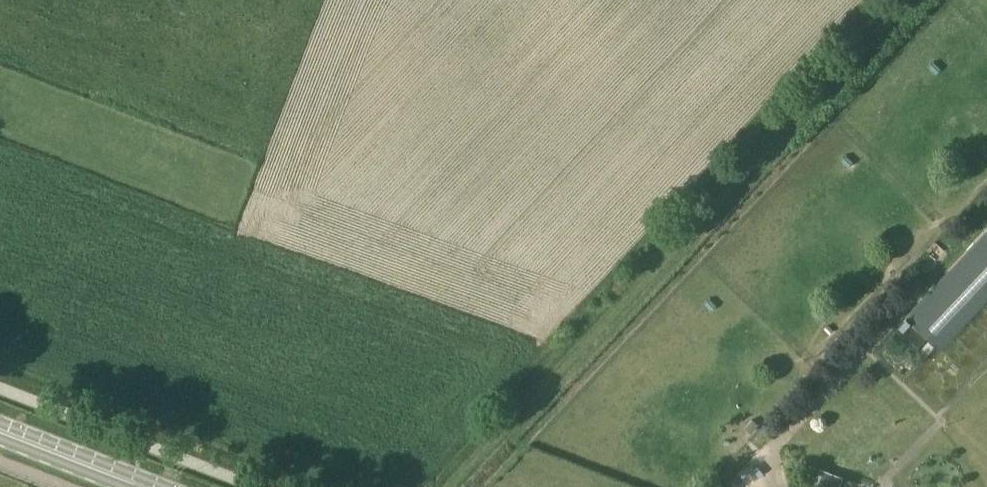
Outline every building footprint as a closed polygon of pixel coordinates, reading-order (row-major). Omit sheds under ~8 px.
[(906,316),(936,343),(986,289),(986,230),(906,316)] [(843,477),(820,468),(813,486),(840,486),(843,477)]
